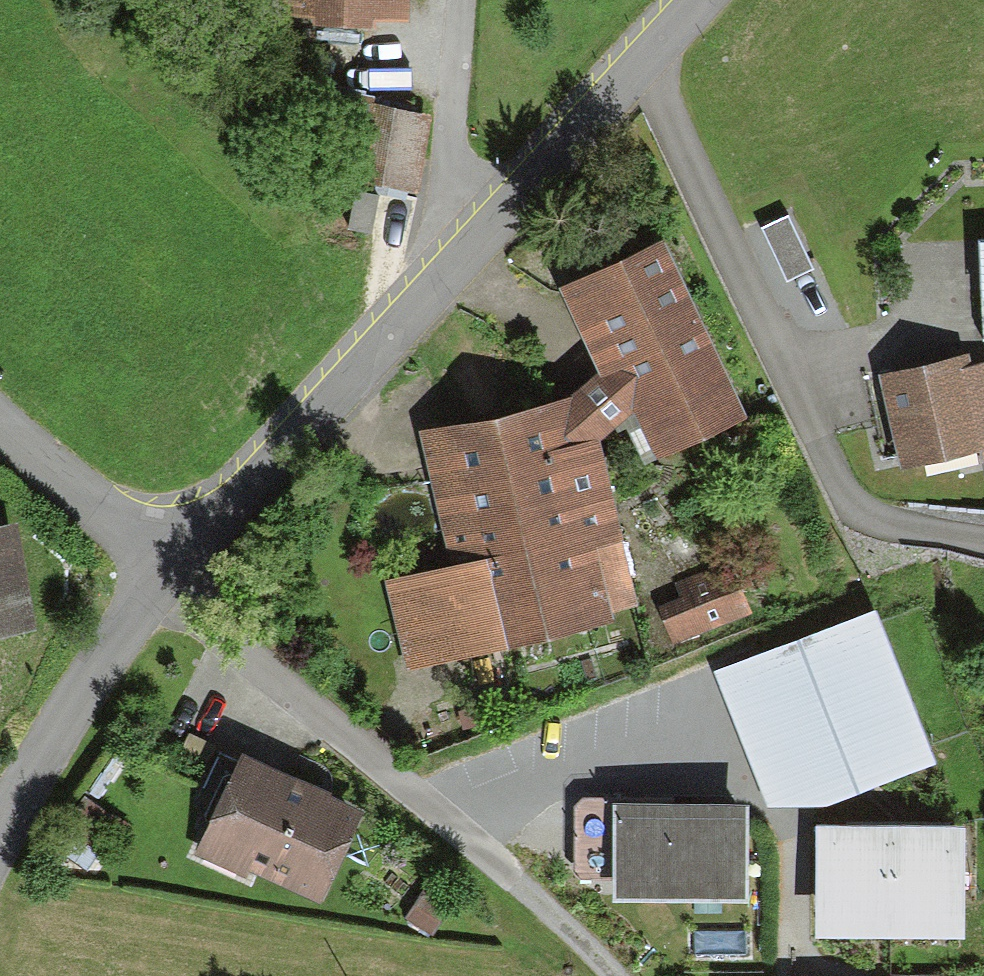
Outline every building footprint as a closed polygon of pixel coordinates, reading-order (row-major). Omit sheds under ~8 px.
[(789,210),(764,222),(790,276),(816,263),(789,210)] [(663,225),(562,272),(603,360),(625,406),(647,454),(749,401),(663,225)] [(876,367),(897,461),(979,443),(983,461),(983,460),(983,355),(973,357),(971,346),(876,367)] [(573,383),(420,424),(451,554),(386,569),(402,659),(611,612),(609,604),(640,597),(599,431),(625,406),(603,360),(573,383)] [(20,633),(5,533),(0,533),(0,636),(20,633)] [(648,594),(663,639),(733,615),(717,570),(648,594)] [(821,802),(939,750),(874,597),(715,664),(767,797),(821,802)] [(93,788),(111,800),(124,780),(106,768),(93,788)] [(205,846),(314,896),(348,822),(238,772),(205,846)] [(744,794),(606,792),(578,800),(576,863),(583,869),(617,870),(616,885),(743,887),(744,794)] [(961,815),(819,817),(821,923),(962,921),(961,815)] [(403,922),(426,938),(440,917),(418,901),(403,922)]
